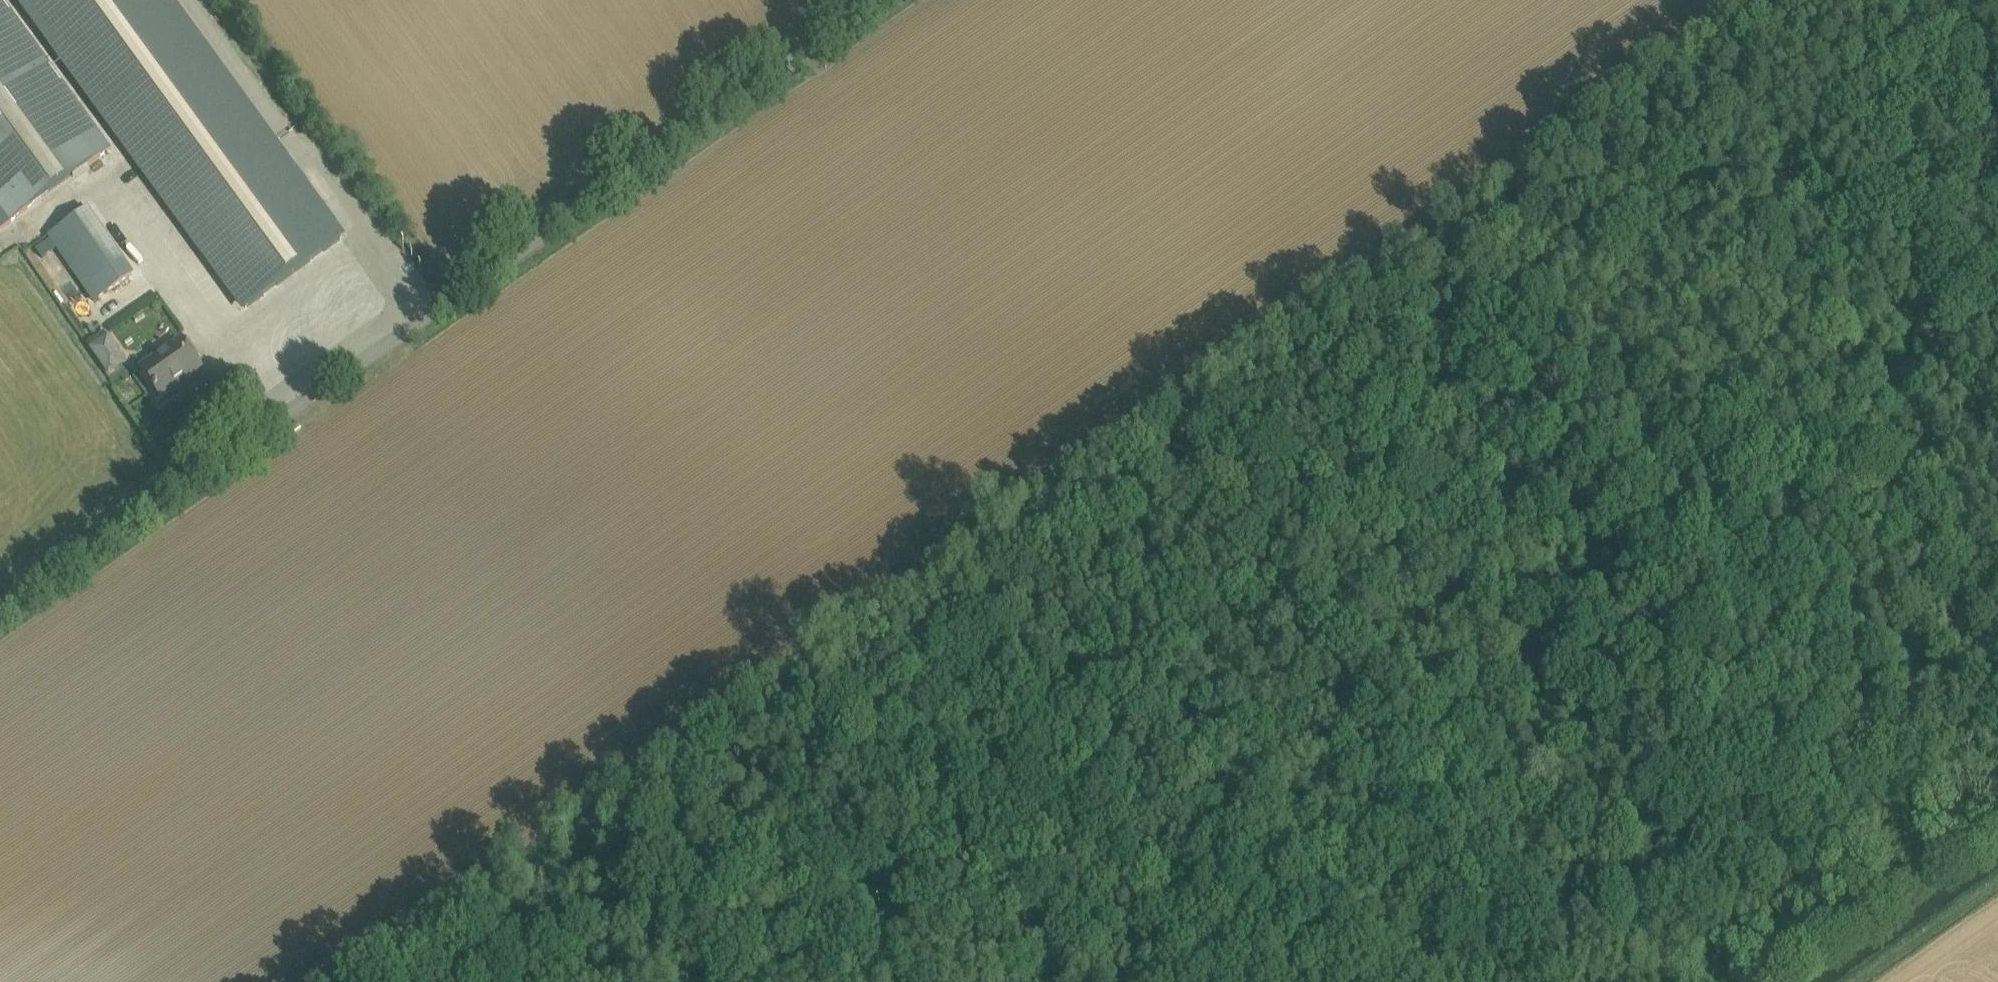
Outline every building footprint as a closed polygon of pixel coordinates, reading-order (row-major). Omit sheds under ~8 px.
[(2,0),(0,0),(0,230),(111,150),(2,0)] [(242,312),(346,236),(175,0),(14,0),(242,312)] [(49,236),(94,301),(131,274),(86,209),(49,236)] [(107,334),(88,347),(108,376),(127,363),(107,334)] [(140,368),(160,396),(178,384),(177,382),(199,367),(204,373),(204,372),(181,339),(140,368)]
